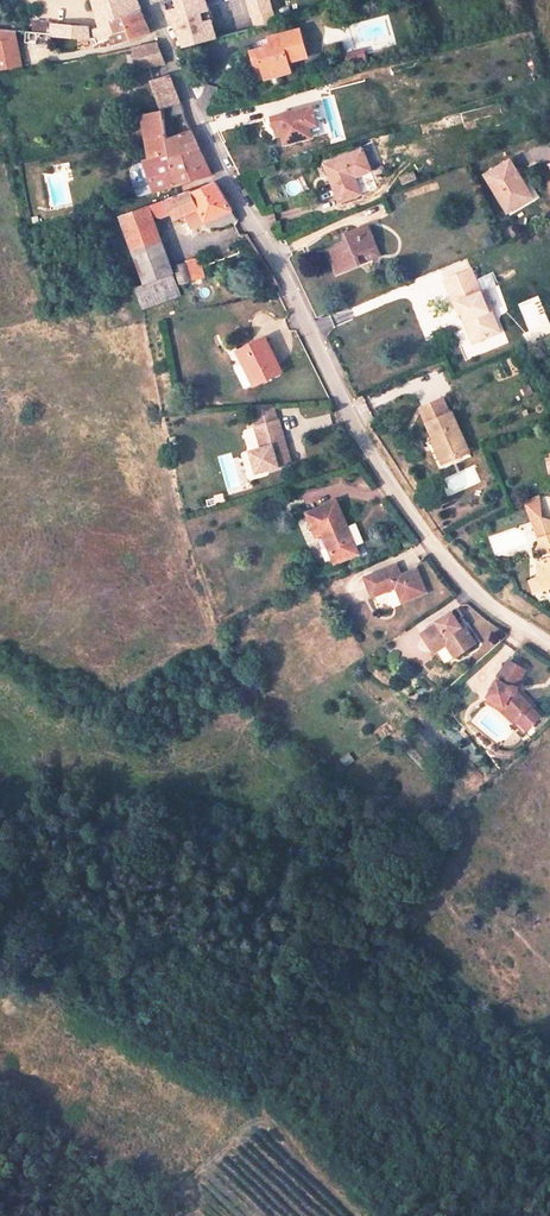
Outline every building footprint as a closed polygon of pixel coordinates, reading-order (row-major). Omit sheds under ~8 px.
[(116,21),(145,12),(137,0),(104,0),(116,21)] [(219,39),(206,0),(169,0),(162,2),(178,33),(181,33),(185,48),(219,39)] [(275,11),(276,11),(273,0),(250,0),(258,27),(278,22),(275,11)] [(101,37),(102,40),(124,36),(127,42),(155,34),(148,18),(145,12),(116,21),(99,26),(101,37)] [(23,25),(0,21),(0,49),(3,63),(14,61),(15,68),(28,66),(22,34),(23,25)] [(93,29),(91,22),(60,23),(60,30),(93,29)] [(61,37),(60,30),(39,28),(38,37),(61,37)] [(303,54),(295,31),(264,42),(266,50),(246,57),(247,62),(254,60),(259,74),(262,75),(271,73),(275,77),(288,74),(283,61),(303,54)] [(170,77),(165,65),(157,47),(133,52),(153,112),(143,114),(151,158),(171,153),(168,139),(163,110),(157,79),(170,77)] [(359,60),(357,57),(362,55),(360,51),(342,57),(345,65),(359,60)] [(366,66),(362,55),(357,57),(359,60),(361,68),(366,66)] [(259,74),(254,60),(247,62),(252,76),(259,75),(261,82),(275,77),(271,73),(262,75),(259,74)] [(181,106),(170,77),(157,79),(163,110),(181,106)] [(213,107),(217,87),(202,84),(198,104),(213,107)] [(256,109),(213,112),(214,128),(257,125),(256,109)] [(317,133),(310,109),(269,122),(272,134),(279,133),(285,152),(304,147),(302,137),(317,133)] [(215,175),(194,131),(168,139),(171,153),(151,158),(143,160),(154,197),(215,175)] [(351,178),(368,173),(362,153),(323,164),(333,199),(355,194),(351,178)] [(517,185),(519,182),(509,164),(484,178),(495,197),(518,188),(517,185)] [(404,185),(419,179),(415,170),(400,176),(404,185)] [(231,214),(217,185),(119,220),(143,285),(172,274),(150,215),(159,219),(171,214),(174,222),(195,215),(201,224),(231,214)] [(256,186),(249,191),(260,208),(267,203),(256,186)] [(528,204),(518,188),(495,197),(506,216),(528,204)] [(382,248),(371,225),(347,235),(350,242),(328,252),(339,275),(362,265),(359,258),(382,248)] [(204,278),(199,262),(184,266),(187,276),(180,278),(182,285),(204,278)] [(488,307),(474,266),(464,270),(469,283),(455,288),(462,308),(465,317),(470,315),(478,337),(502,329),(493,305),(488,307)] [(469,283),(464,270),(447,276),(459,309),(462,308),(455,288),(469,283)] [(172,274),(143,285),(135,288),(142,309),(180,295),(172,274)] [(485,289),(495,283),(490,274),(480,280),(485,289)] [(470,315),(465,317),(473,339),(478,337),(470,315)] [(281,374),(263,341),(238,354),(257,388),(281,374)] [(431,424),(427,426),(444,467),(469,455),(452,415),(449,414),(442,401),(424,409),(431,424)] [(278,425),(273,413),(251,414),(258,433),(278,425)] [(295,466),(280,425),(278,425),(258,433),(265,452),(275,473),(295,466)] [(275,473),(265,452),(255,456),(251,458),(260,480),(275,473)] [(541,517),(539,496),(524,503),(536,537),(549,533),(549,520),(541,517)] [(357,559),(337,506),(306,518),(314,541),(321,539),(333,568),(357,559)] [(538,561),(536,569),(538,576),(528,581),(534,597),(540,603),(548,600),(549,602),(549,533),(536,537),(540,548),(545,547),(549,557),(538,561)] [(423,597),(414,574),(399,578),(395,567),(361,578),(370,601),(396,593),(399,604),(423,597)] [(474,648),(467,635),(460,638),(458,634),(461,632),(454,618),(442,624),(440,628),(423,637),(434,657),(446,651),(451,660),(474,648)] [(528,724),(535,714),(538,711),(518,697),(520,691),(517,687),(524,674),(508,664),(489,699),(507,709),(512,712),(528,724)] [(521,733),(528,724),(512,712),(507,709),(489,699),(484,709),(501,718),(521,733)] [(345,766),(355,760),(349,752),(340,758),(345,766)]
